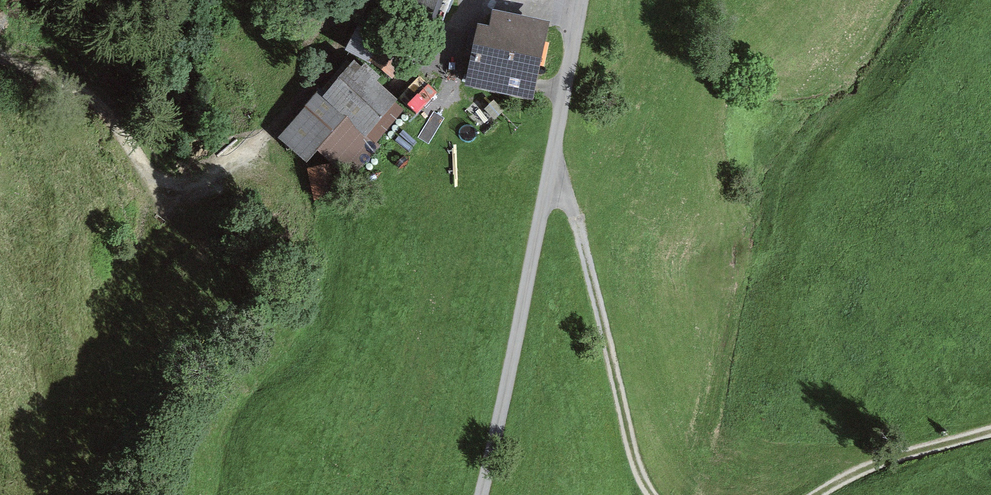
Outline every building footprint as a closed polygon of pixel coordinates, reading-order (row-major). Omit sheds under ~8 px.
[(441,0),(373,0),(370,9),(430,31),(441,0)] [(545,28),(496,18),(492,37),(481,34),(471,84),(530,97),(545,28)] [(412,118),(436,91),(376,38),(284,142),(310,166),(320,154),(345,177),(404,111),(412,118)]
